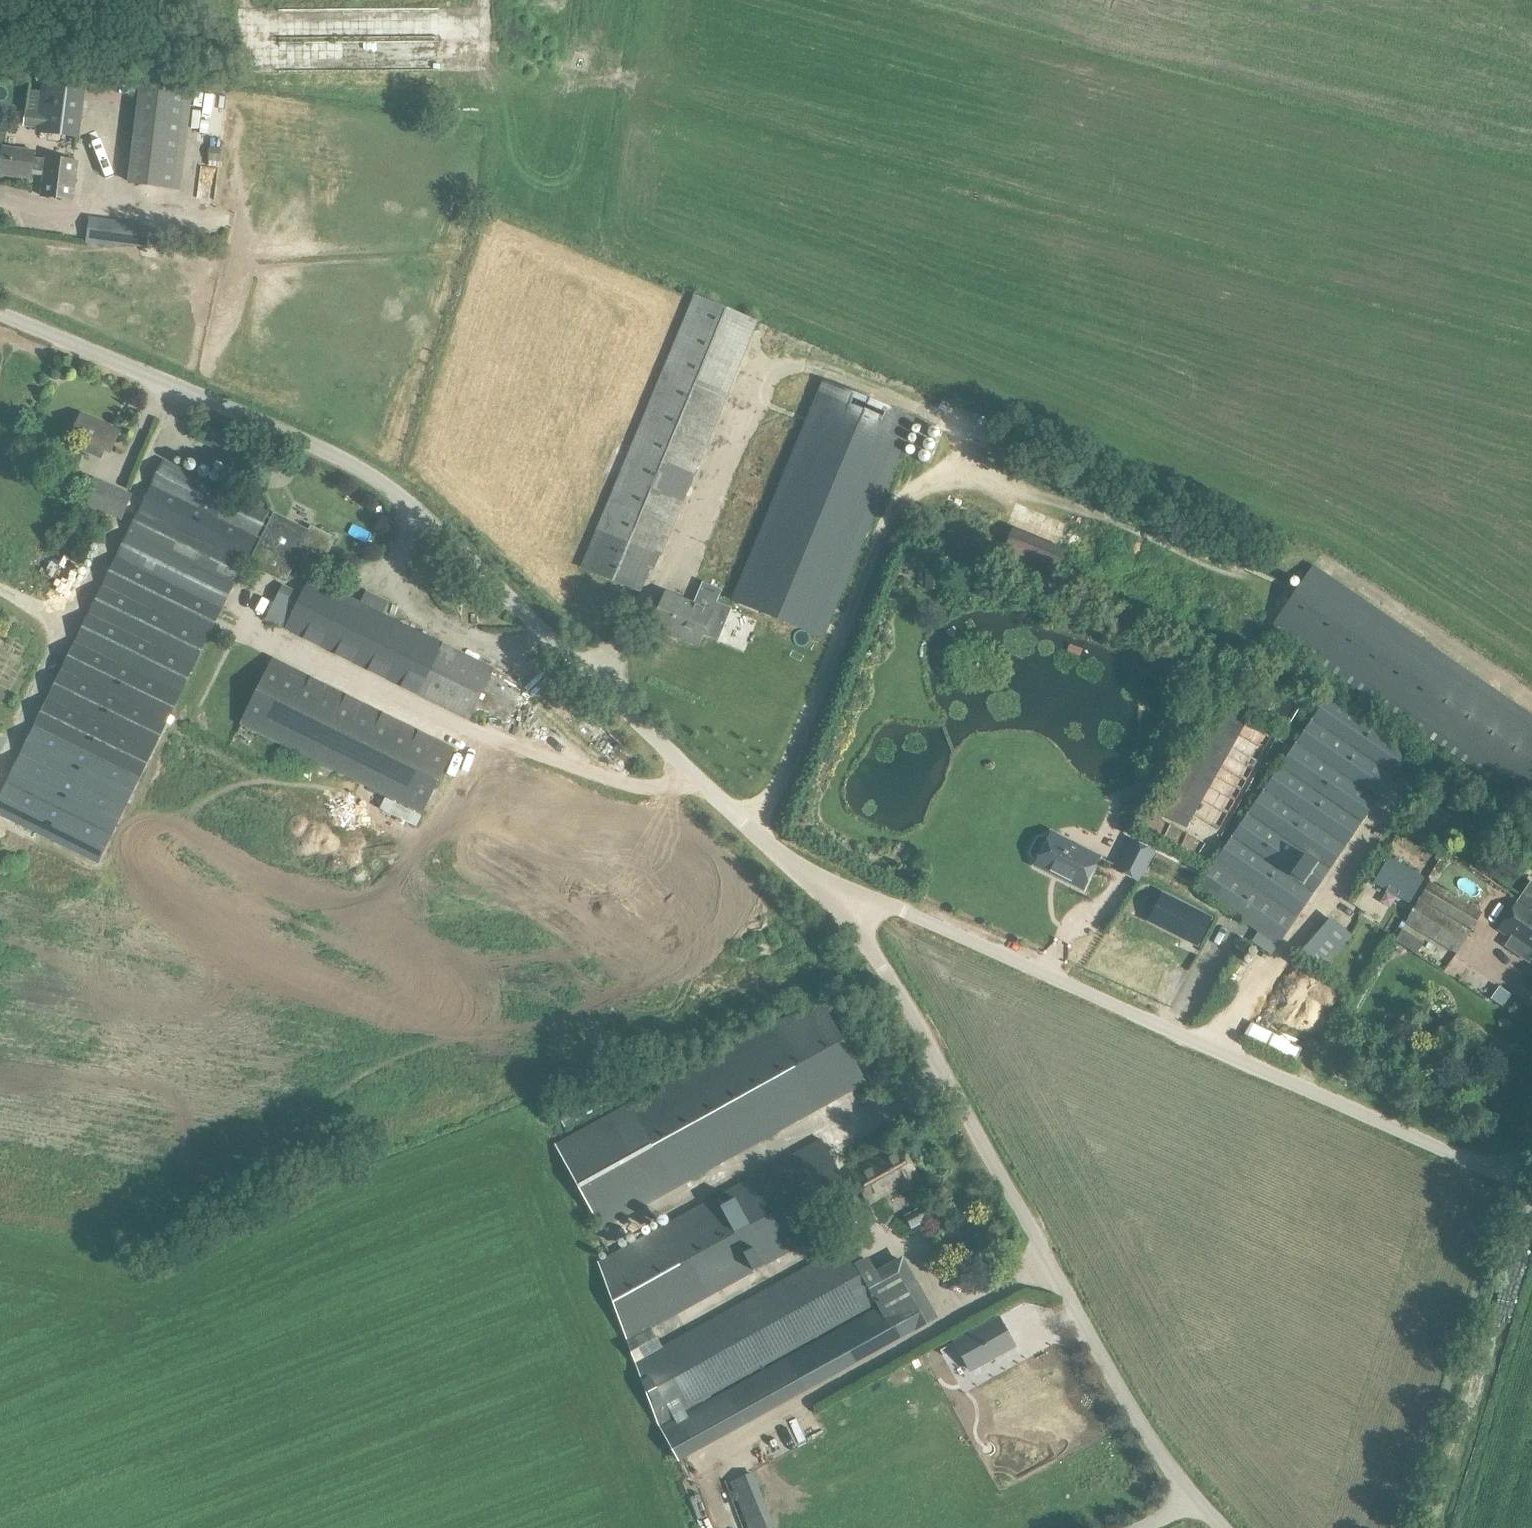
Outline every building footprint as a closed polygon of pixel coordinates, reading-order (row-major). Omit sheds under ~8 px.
[(46,72),(39,126),(38,132),(78,137),(86,77),(46,72)] [(126,97),(126,84),(105,84),(105,96),(126,97)] [(34,157),(35,152),(3,149),(0,172),(0,176),(31,180),(32,174),(43,175),(40,195),(73,198),(77,162),(34,157)] [(182,157),(134,151),(130,182),(178,188),(182,157)] [(149,226),(107,221),(104,246),(108,247),(113,245),(146,250),(149,226)] [(693,295),(668,355),(580,568),(641,593),(651,570),(654,571),(660,556),(661,557),(758,322),(693,295)] [(825,382),(734,601),(826,638),(916,419),(825,382)] [(80,417),(78,416),(73,414),(61,444),(73,449),(69,460),(95,471),(99,460),(107,463),(111,452),(119,433),(80,417)] [(87,475),(70,475),(70,487),(87,486),(87,475)] [(83,504),(122,521),(133,495),(94,479),(83,504)] [(250,566),(285,583),(298,556),(311,552),(326,559),(335,538),(311,527),(309,532),(274,515),(250,566)] [(232,553),(216,566),(233,586),(249,572),(232,553)] [(1273,625),(1504,781),(1531,799),(1531,798),(1531,713),(1314,565),(1273,625)] [(668,593),(669,592),(667,591),(651,628),(668,635),(669,633),(697,645),(712,612),(720,593),(731,597),(737,583),(701,569),(695,584),(700,586),(693,604),(668,593)] [(942,569),(925,569),(925,589),(942,589),(942,569)] [(283,585),(265,620),(468,721),(475,706),(491,676),(495,669),(383,614),(389,601),(367,590),(361,602),(310,577),(301,594),(283,585)] [(161,629),(134,628),(133,677),(165,678),(165,664),(176,664),(177,613),(162,613),(161,629)] [(455,748),(292,667),(273,658),(241,722),(423,813),(455,748)] [(1235,679),(1232,699),(1271,705),(1274,685),(1235,679)] [(1333,858),(1403,742),(1338,702),(1330,715),(1312,704),(1262,788),(1282,800),(1273,816),(1250,802),(1247,806),(1333,858)] [(1217,707),(1201,736),(1158,812),(1187,828),(1238,736),(1246,723),(1217,707)] [(1035,865),(1082,889),(1099,856),(1052,832),(1035,865)] [(1133,839),(1117,869),(1140,881),(1156,851),(1133,839)] [(1390,855),(1370,888),(1404,909),(1424,876),(1390,855)] [(1472,930),(1481,913),(1428,882),(1419,899),(1472,930)] [(1519,899),(1520,900),(1520,901),(1531,909),(1531,882),(1519,899)] [(1162,893),(1148,922),(1198,947),(1212,918),(1162,893)] [(1519,899),(1498,930),(1531,953),(1531,909),(1520,901),(1520,900),(1519,899)] [(1470,930),(1418,900),(1404,924),(1456,954),(1470,930)] [(1306,955),(1334,921),(1322,912),(1295,946),(1306,955)] [(1341,928),(1313,958),(1320,964),(1347,934),(1341,928)] [(820,999),(774,1024),(820,1108),(866,1082),(820,999)] [(774,1024),(555,1145),(601,1228),(820,1108),(774,1024)] [(881,1047),(892,1044),(889,1030),(877,1033),(881,1047)] [(821,1139),(599,1262),(628,1341),(832,1228),(818,1201),(847,1185),(821,1139)] [(853,1171),(870,1203),(897,1189),(900,1194),(921,1183),(901,1145),(853,1171)] [(912,1228),(938,1214),(931,1201),(905,1215),(912,1228)] [(976,1225),(964,1223),(962,1240),(974,1242),(976,1225)] [(659,1426),(679,1461),(935,1320),(902,1260),(876,1275),(869,1261),(856,1268),(844,1246),(635,1361),(659,1426)] [(998,1322),(954,1345),(969,1374),(1013,1350),(998,1322)]
